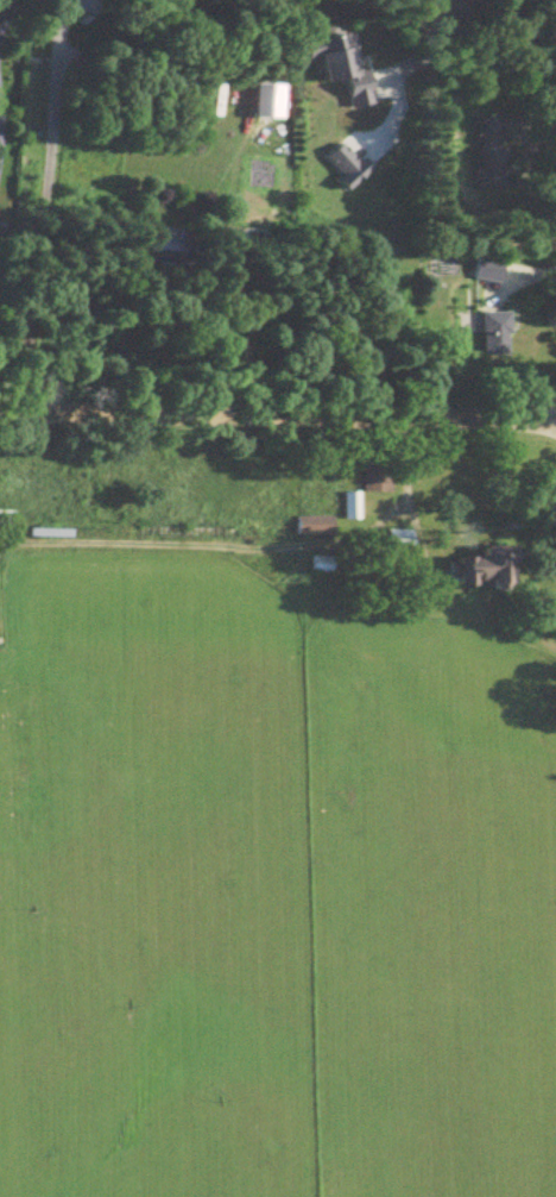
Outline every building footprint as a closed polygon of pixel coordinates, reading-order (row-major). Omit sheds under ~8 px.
[(499,119),(472,119),(472,190),(499,190),(499,119)] [(167,265),(167,239),(138,239),(138,265),(167,265)] [(497,263),(470,258),(466,279),(493,285),(497,263)] [(503,357),(503,313),(476,313),(476,357),(503,357)] [(355,520),(355,494),(341,494),(341,520),(355,520)] [(10,511),(0,511),(0,525),(10,525),(10,511)] [(292,536),(328,536),(328,518),(292,518),(292,536)] [(405,558),(405,531),(380,531),(380,558),(405,558)] [(501,589),(502,549),(472,548),(472,560),(445,559),(444,588),(501,589)] [(328,558),(308,558),(308,573),(328,573),(328,558)]
